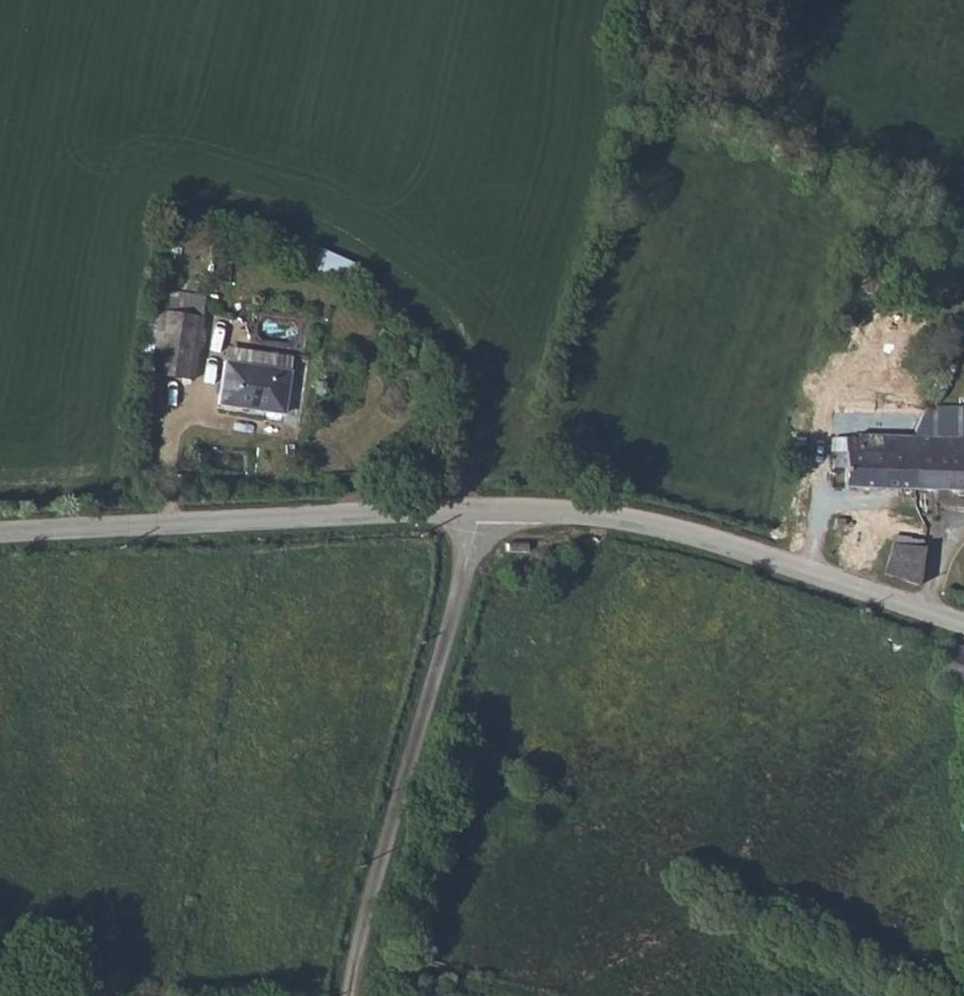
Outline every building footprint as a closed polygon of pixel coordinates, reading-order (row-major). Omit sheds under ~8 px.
[(357,266),(310,244),(302,263),(349,285),(357,266)] [(188,384),(201,295),(162,289),(148,378),(188,384)] [(286,417),(291,373),(225,364),(219,408),(286,417)] [(963,439),(963,408),(927,406),(913,436),(963,439)] [(916,489),(913,436),(858,434),(858,438),(845,438),(845,451),(833,451),(832,467),(845,467),(845,488),(916,489)] [(913,436),(916,489),(963,489),(963,439),(913,436)] [(921,547),(922,539),(893,536),(893,544),(921,547)] [(884,574),(919,586),(924,547),(921,547),(893,544),(884,574)]
